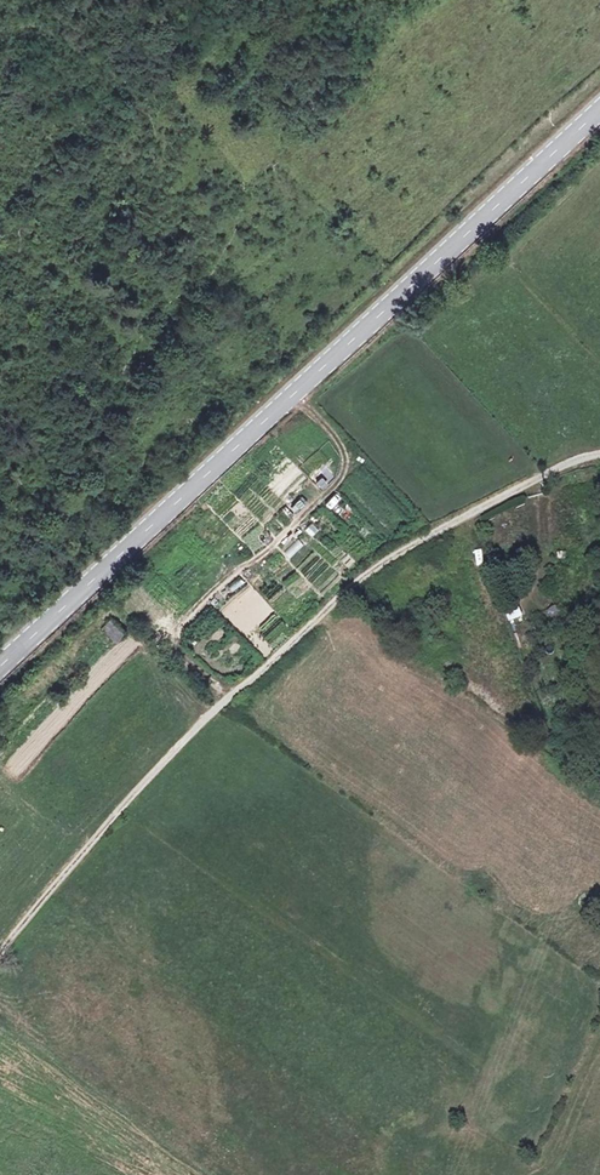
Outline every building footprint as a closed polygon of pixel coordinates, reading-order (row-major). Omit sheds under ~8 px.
[(477,539),(469,542),(475,557),(483,554),(477,539)] [(508,620),(523,615),(519,607),(505,612),(508,620)] [(117,645),(127,635),(111,619),(101,629),(117,645)]
